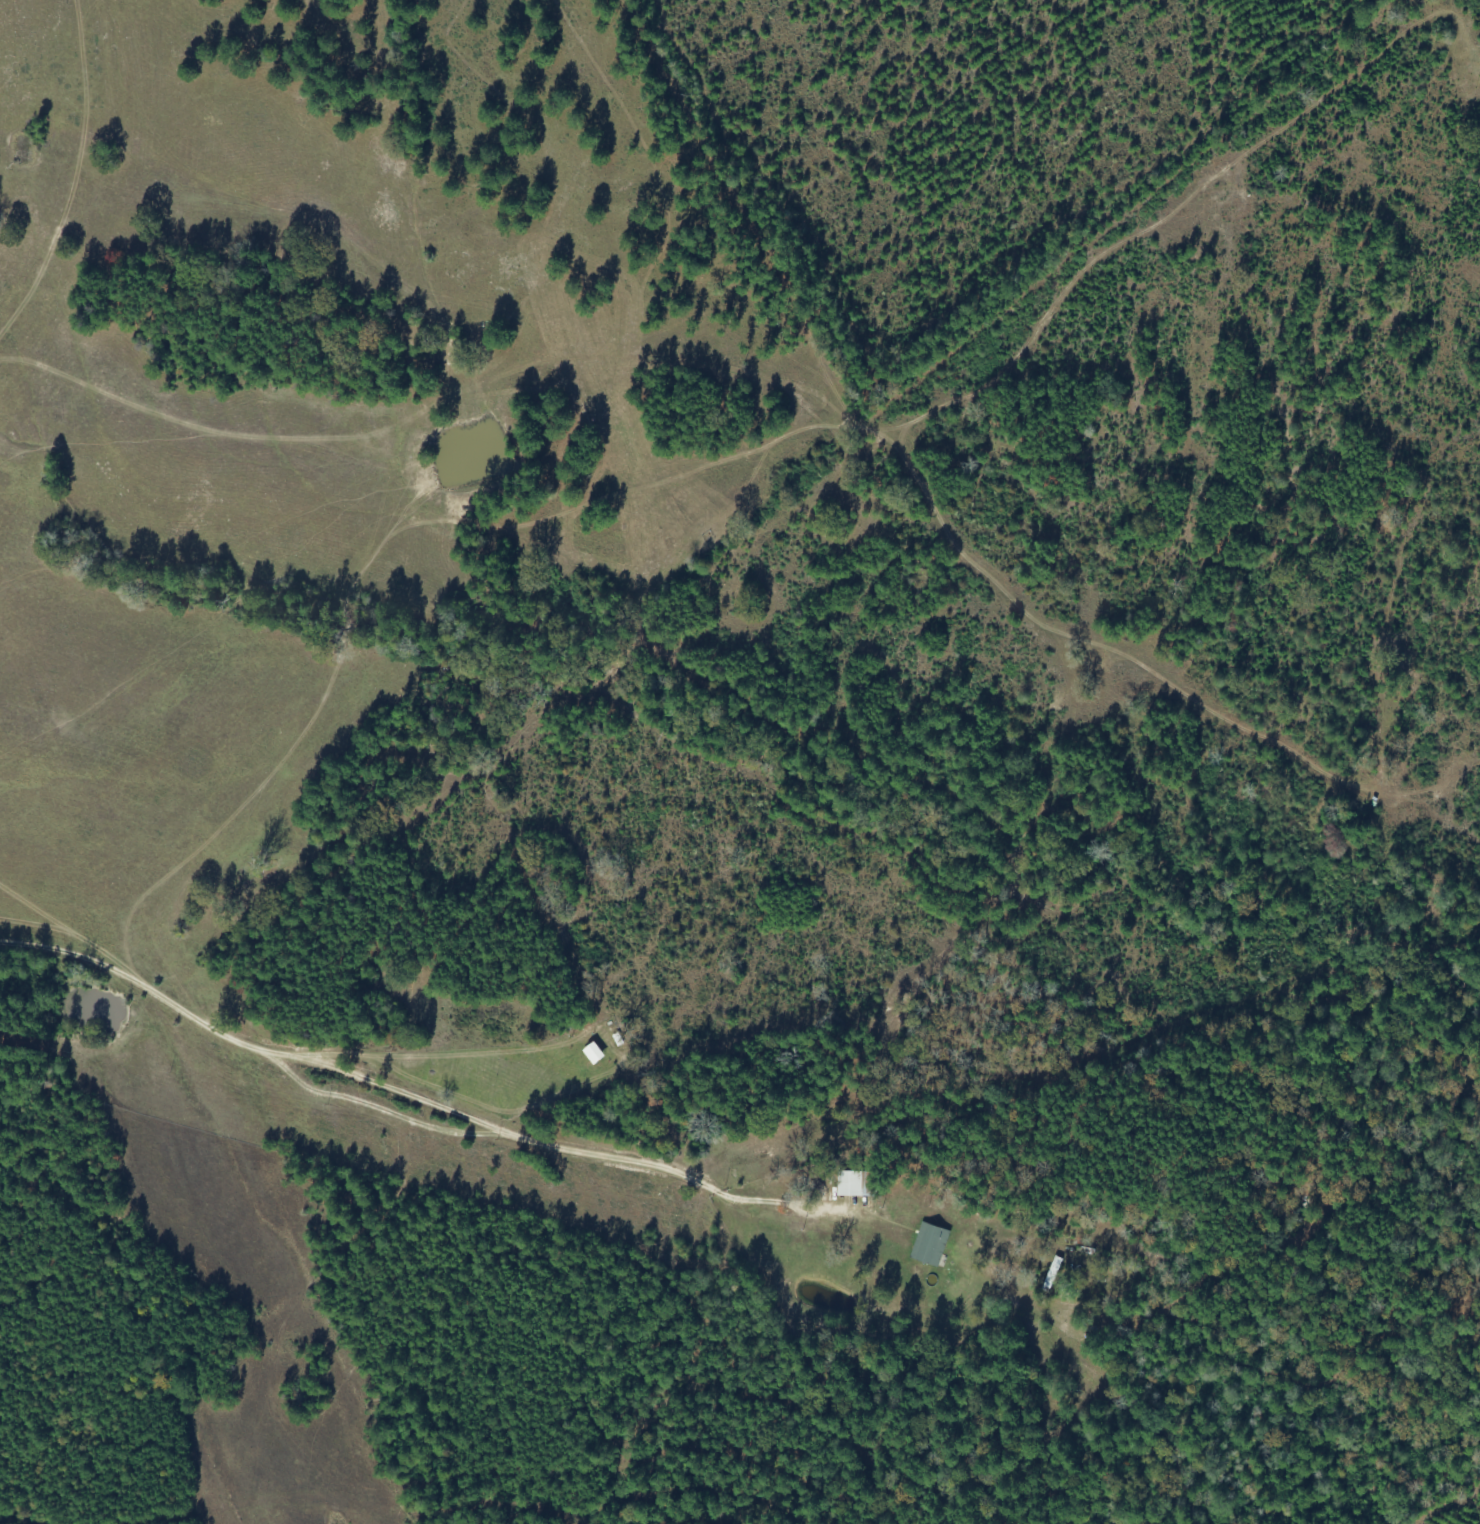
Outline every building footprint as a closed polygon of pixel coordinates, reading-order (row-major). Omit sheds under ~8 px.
[(838,1196),(874,1197),(874,1172),(839,1171),(838,1196)] [(911,1258),(939,1268),(951,1231),(922,1222),(911,1258)]
